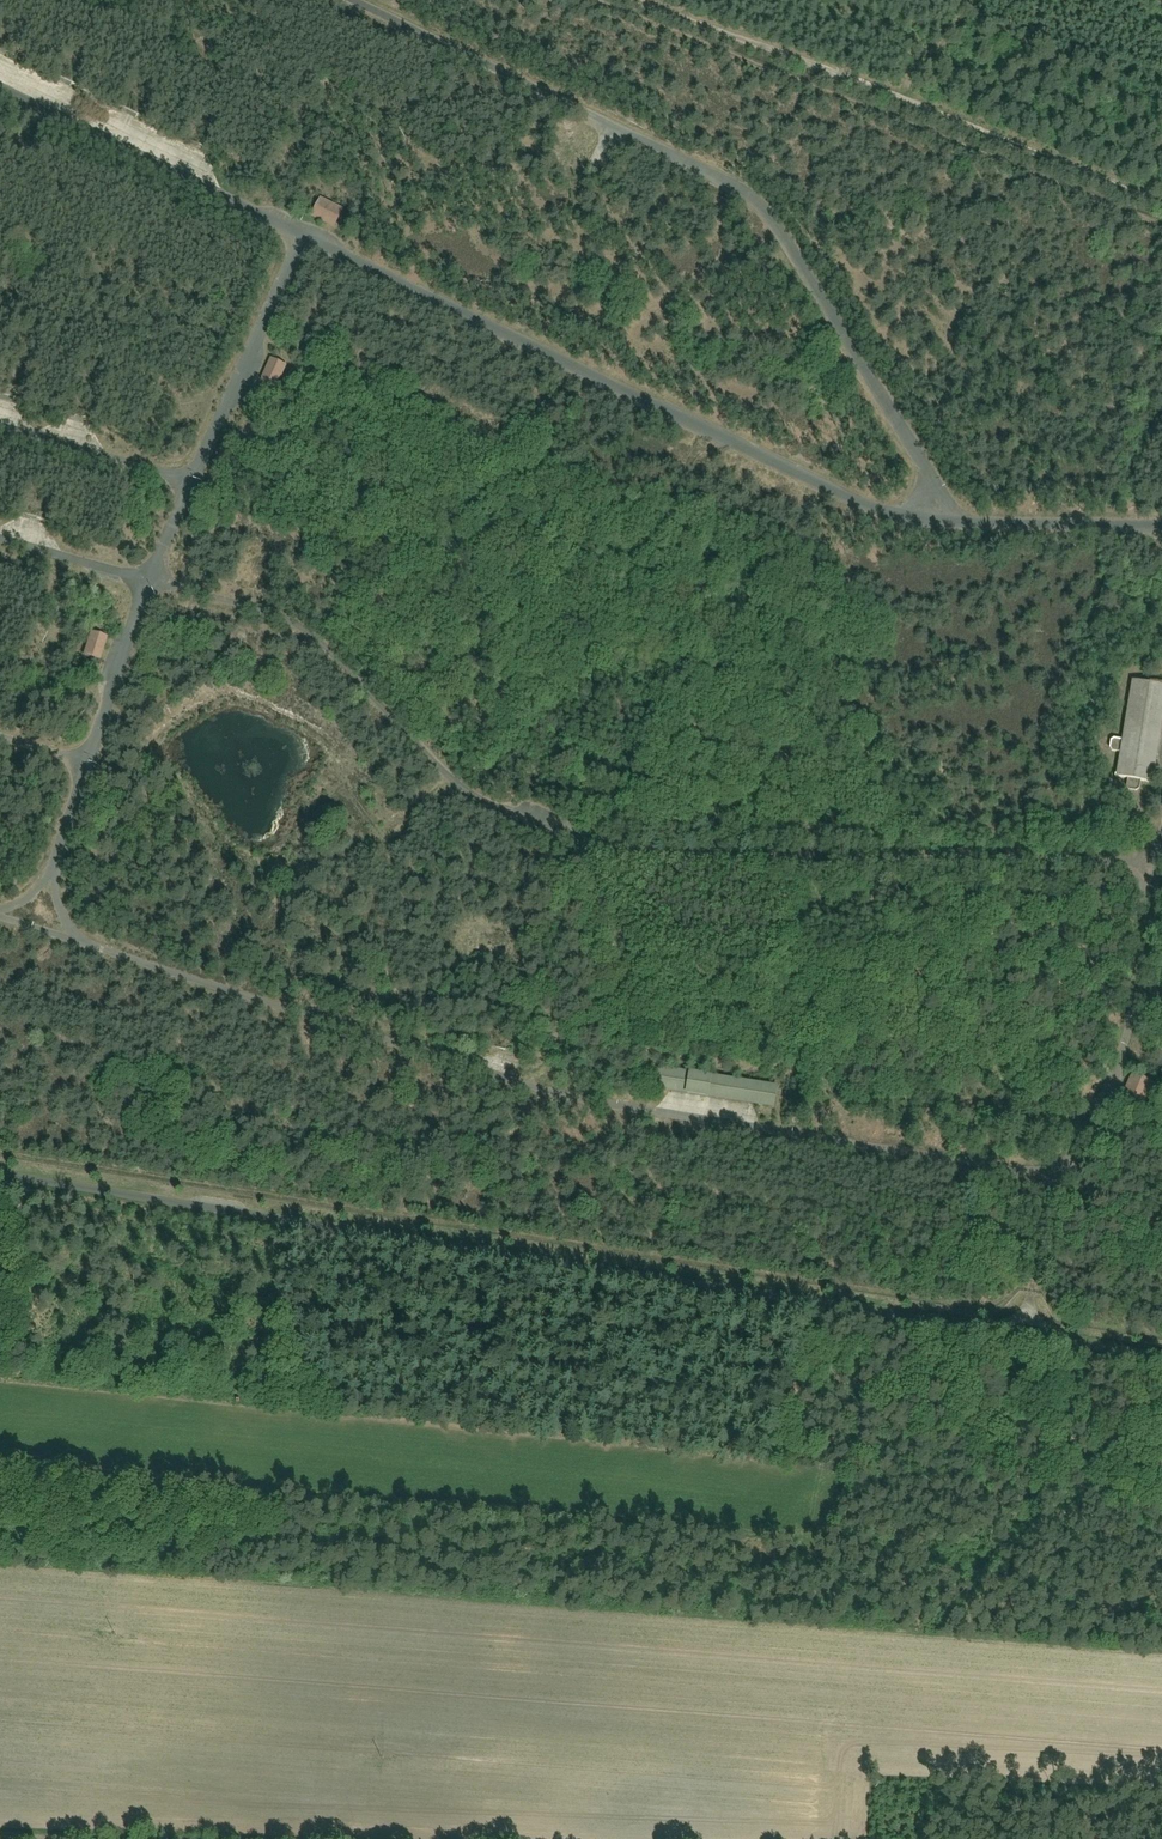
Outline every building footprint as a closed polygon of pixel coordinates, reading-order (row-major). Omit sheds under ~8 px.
[(325,200),(316,219),(341,231),(350,213),(325,200)] [(272,399),(287,366),(272,359),(256,391),(272,399)] [(93,634),(85,658),(102,663),(110,639),(93,634)] [(1161,726),(1161,690),(1127,685),(1114,778),(1154,784),(1161,726)] [(666,1066),(662,1093),(778,1109),(782,1082),(666,1066)] [(1154,1084),(1134,1076),(1122,1107),(1142,1114),(1154,1084)]
